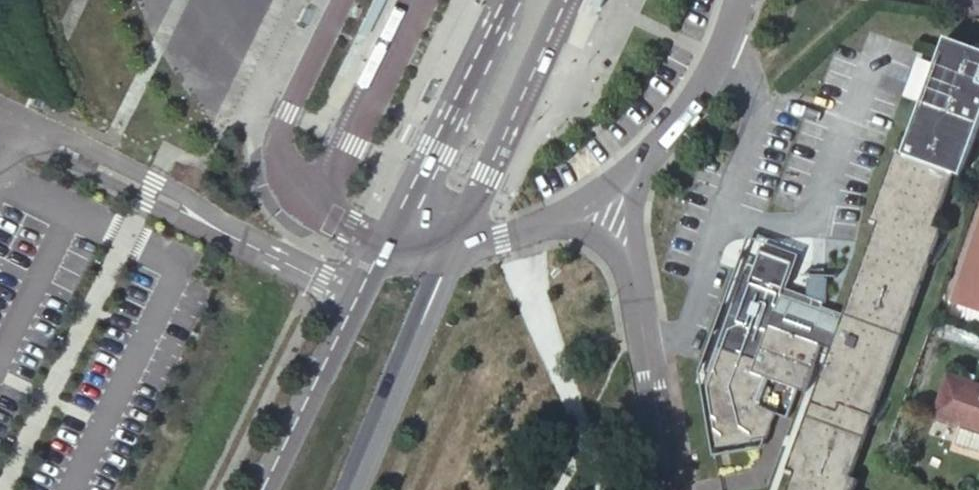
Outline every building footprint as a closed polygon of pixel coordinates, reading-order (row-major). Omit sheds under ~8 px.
[(978,126),(978,47),(947,35),(937,61),(924,56),(910,94),(923,99),(904,152),(896,149),(871,216),(878,219),(844,310),(833,307),(835,303),(826,300),(825,304),(822,303),(824,297),(784,283),(796,253),(763,241),(756,261),(749,258),(710,362),(703,380),(714,442),(766,436),(775,410),(770,408),(757,403),(768,374),(805,388),(816,359),(825,362),(786,466),(793,469),(785,489),(855,489),(852,489),(857,476),(850,473),(942,227),(934,224),(954,171),(961,173),(978,126)] [(953,301),(978,310),(978,226),(953,301)] [(945,375),(934,410),(960,418),(958,425),(960,425),(954,443),(978,451),(978,386),(945,375)] [(789,404),(774,398),(771,407),(786,412),(789,404)]
